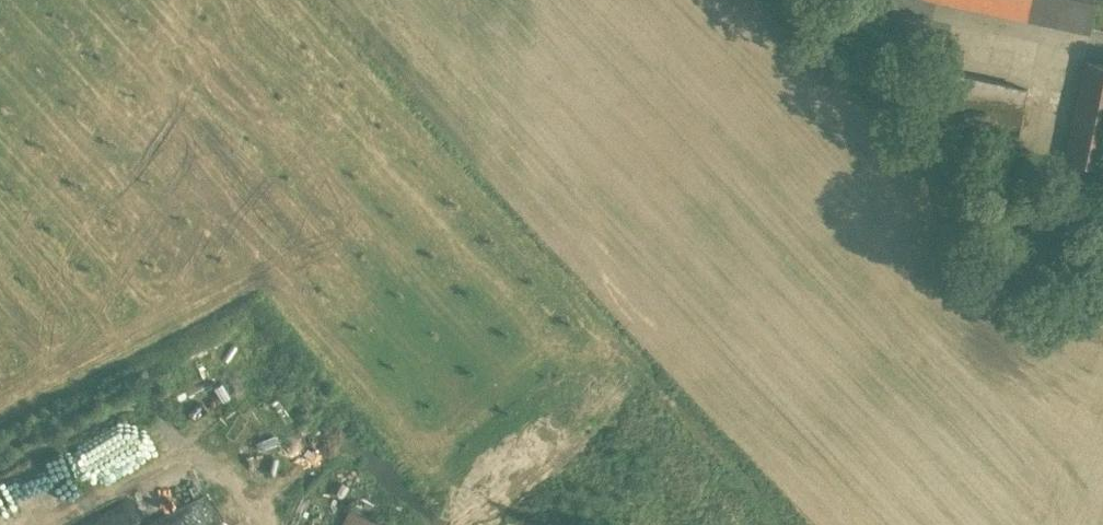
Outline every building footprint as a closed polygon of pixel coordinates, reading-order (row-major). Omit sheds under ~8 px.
[(1031,17),(1034,0),(951,0),(1031,17)] [(1031,17),(1091,29),(1097,0),(1034,0),(1031,17)] [(1087,61),(1067,159),(1102,167),(1102,64),(1087,61)] [(1027,88),(948,72),(939,114),(1018,131),(1027,88)] [(261,446),(310,425),(306,415),(257,436),(261,446)] [(206,496),(144,524),(220,524),(206,496)] [(350,508),(343,524),(392,524),(350,508)]
